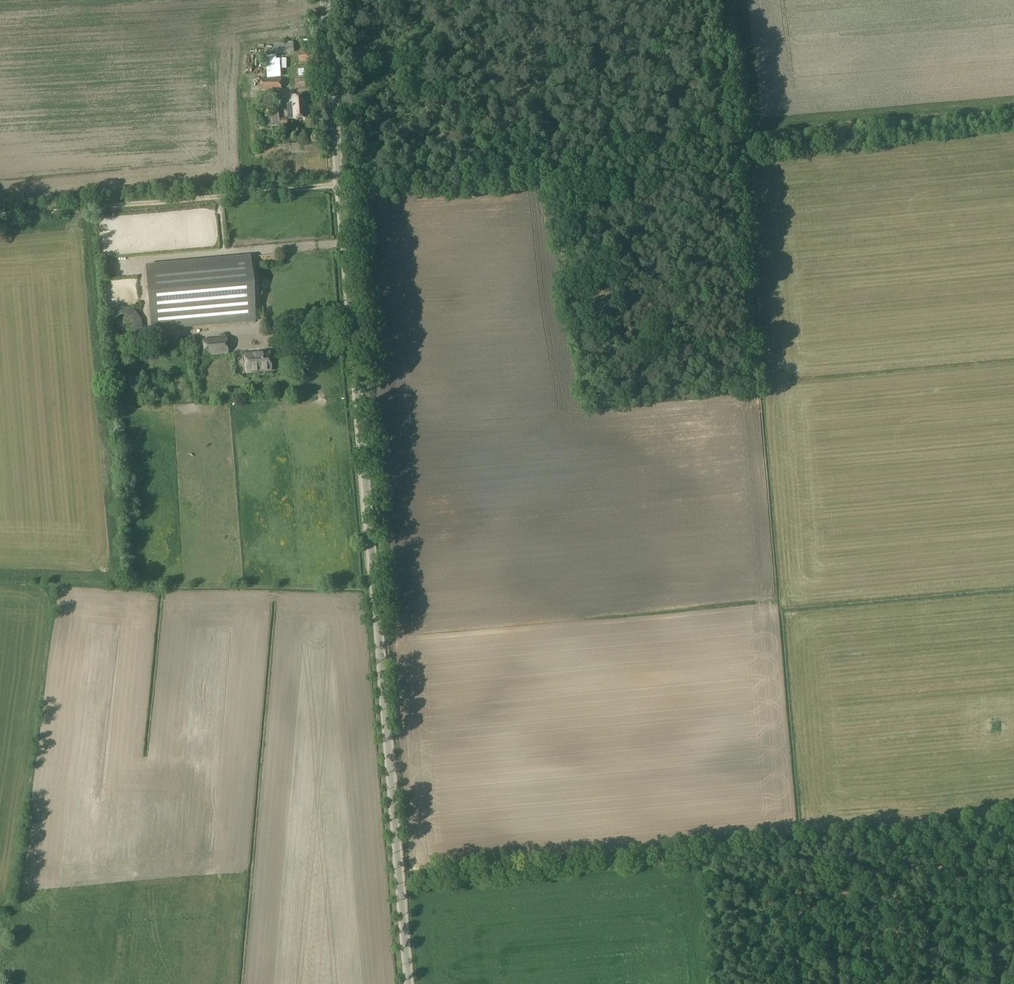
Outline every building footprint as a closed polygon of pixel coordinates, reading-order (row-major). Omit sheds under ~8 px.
[(275,52),(294,51),(294,42),(274,44),(275,52)] [(300,62),(319,60),(318,48),(299,50),(300,62)] [(271,62),(271,74),(282,74),(282,62),(271,62)] [(263,89),(280,89),(280,79),(263,79),(263,89)] [(294,119),(310,118),(309,96),(290,97),(290,102),(291,107),(288,107),(289,119),(294,119)] [(267,127),(279,126),(279,119),(278,112),(266,112),(267,127)] [(114,257),(103,257),(103,268),(113,268),(114,257)] [(154,331),(255,320),(248,257),(147,268),(154,331)] [(206,356),(230,353),(228,339),(205,342),(206,356)] [(274,370),(272,352),(259,354),(259,353),(246,354),(248,373),(259,372),(261,375),(267,374),(269,371),(274,370)]
